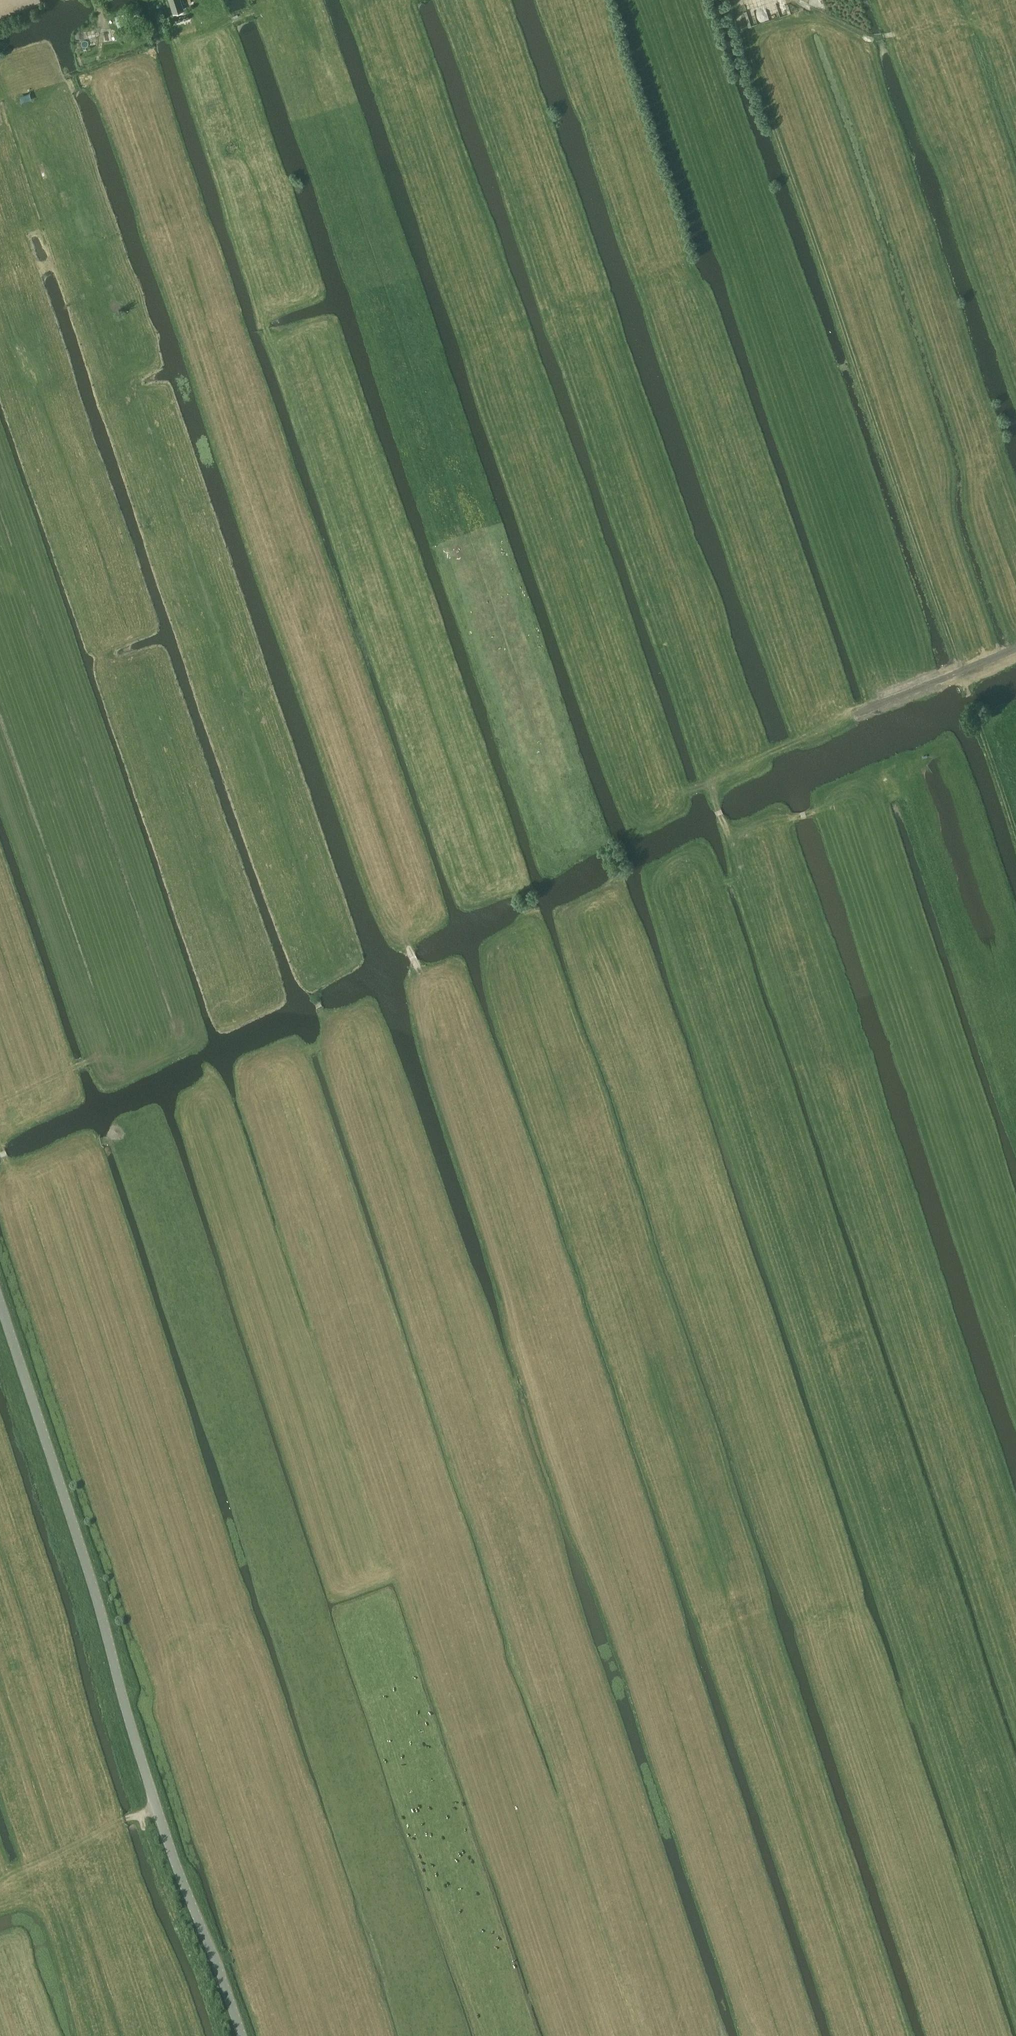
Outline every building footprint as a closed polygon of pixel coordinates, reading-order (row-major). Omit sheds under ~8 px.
[(174,12),(183,9),(180,0),(170,0),(174,12)] [(139,7),(115,14),(120,28),(144,21),(139,7)]
